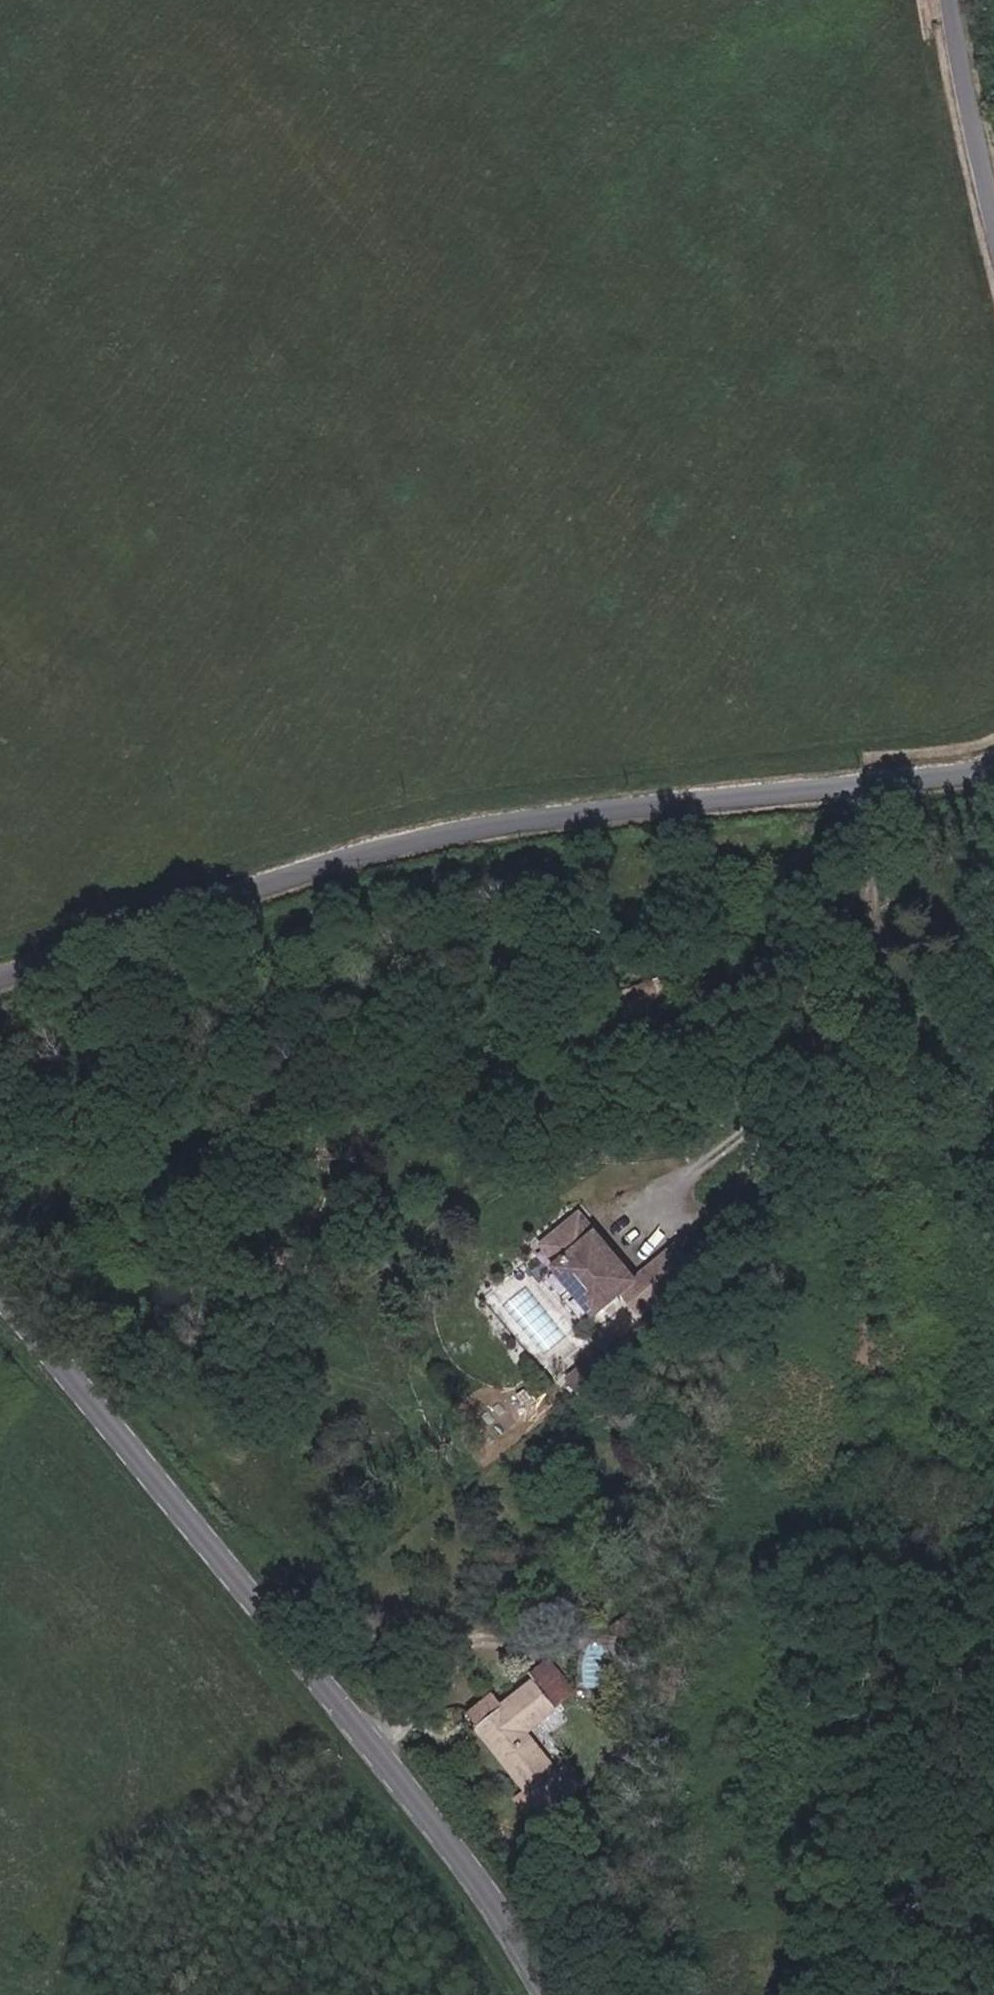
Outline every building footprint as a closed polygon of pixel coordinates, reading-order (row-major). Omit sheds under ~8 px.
[(671,1001),(662,975),(623,988),(632,1015),(671,1001)] [(636,1281),(597,1234),(596,1235),(580,1215),(543,1246),(559,1266),(556,1268),(595,1317),(623,1293),(641,1316),(695,1272),(676,1248),(636,1281)] [(576,1692),(550,1659),(529,1675),(535,1681),(503,1706),(477,1727),(546,1813),(572,1792),(559,1777),(525,1733),(576,1692)] [(477,1727),(503,1706),(493,1693),(467,1714),(477,1727)] [(584,1783),(571,1767),(559,1777),(572,1792),(584,1783)]
